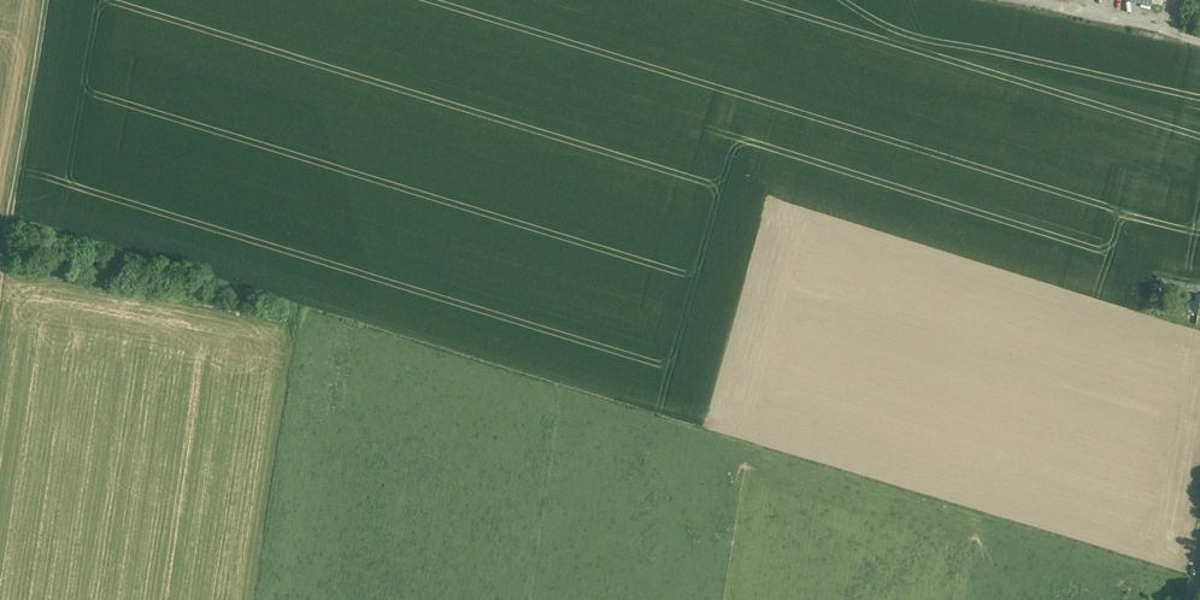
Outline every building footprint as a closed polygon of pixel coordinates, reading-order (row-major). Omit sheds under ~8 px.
[(1188,295),(1199,297),(1199,291),(1188,289),(1188,295)]
